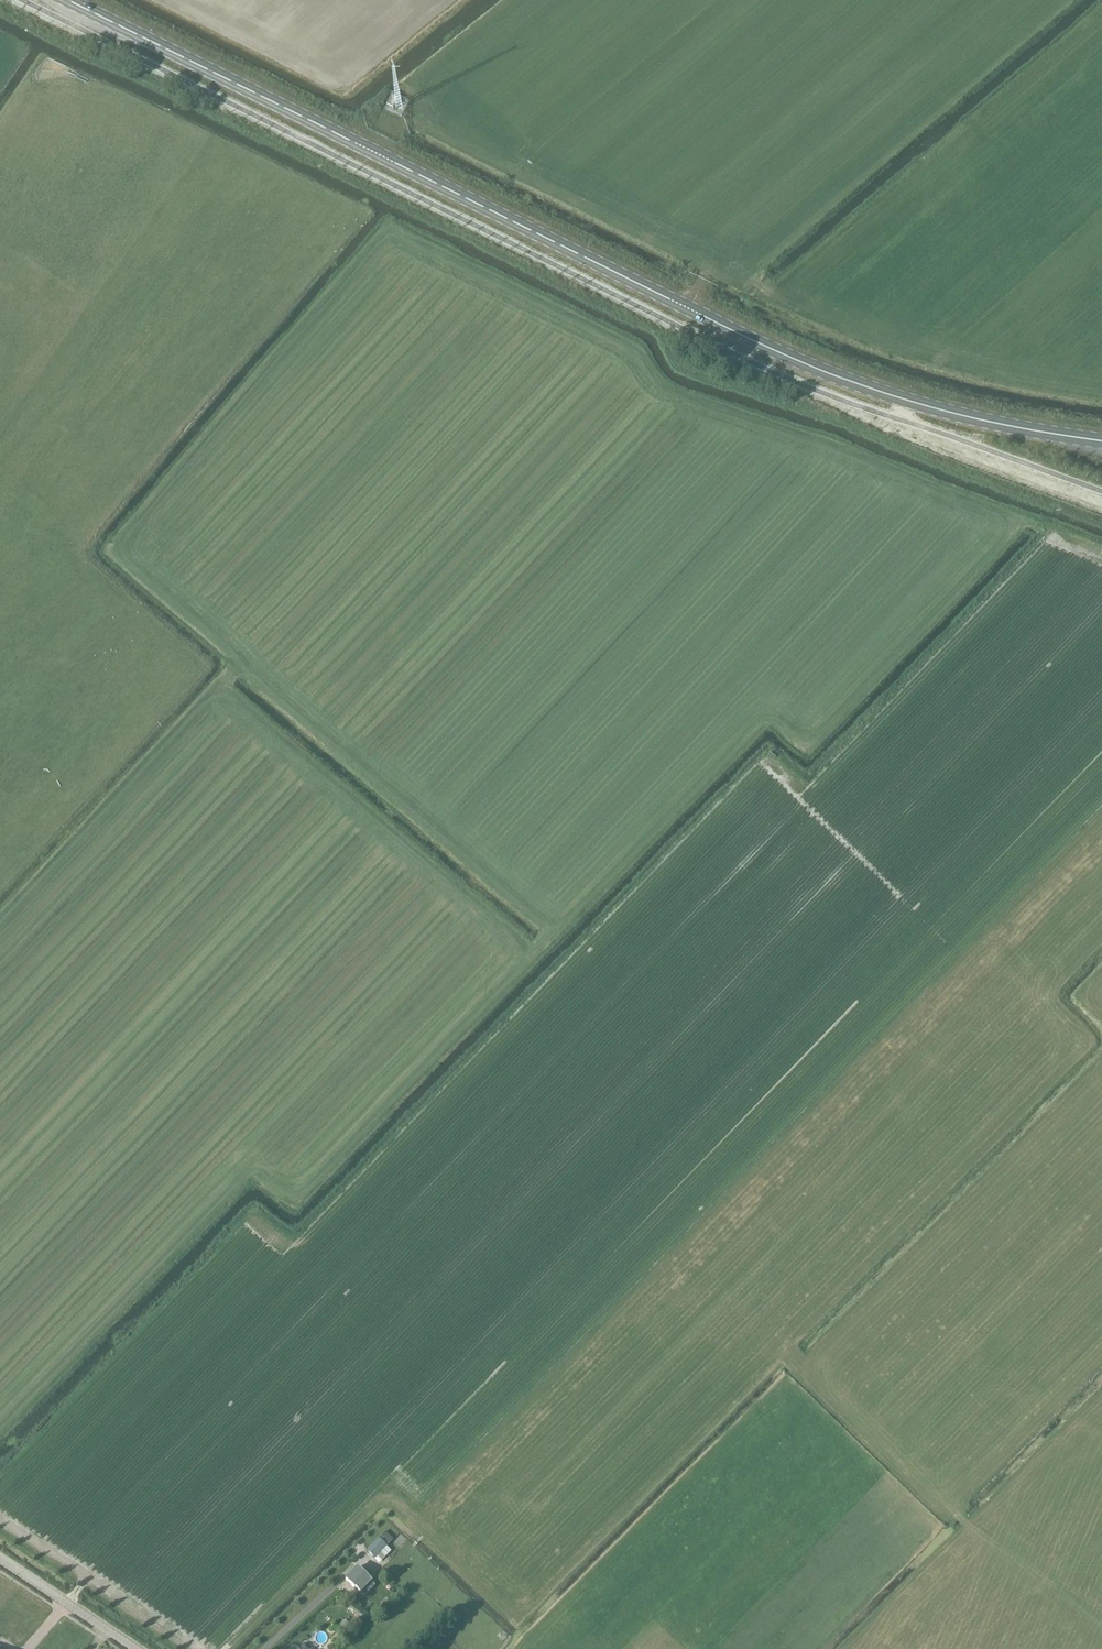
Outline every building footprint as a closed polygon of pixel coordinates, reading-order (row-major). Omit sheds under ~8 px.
[(394,93),(386,104),(400,113),(407,101),(394,93)] [(366,1550),(374,1559),(387,1545),(393,1539),(385,1531),(366,1550)] [(355,1586),(360,1591),(370,1581),(375,1575),(367,1567),(362,1573),(357,1568),(346,1579),(354,1587),(355,1586)] [(354,1608),(348,1613),(352,1618),(350,1620),(355,1626),(363,1619),(354,1608)] [(335,1626),(341,1632),(349,1624),(344,1618),(335,1626)] [(436,1637),(443,1643),(453,1632),(443,1624),(437,1630),(440,1633),(436,1637)]
